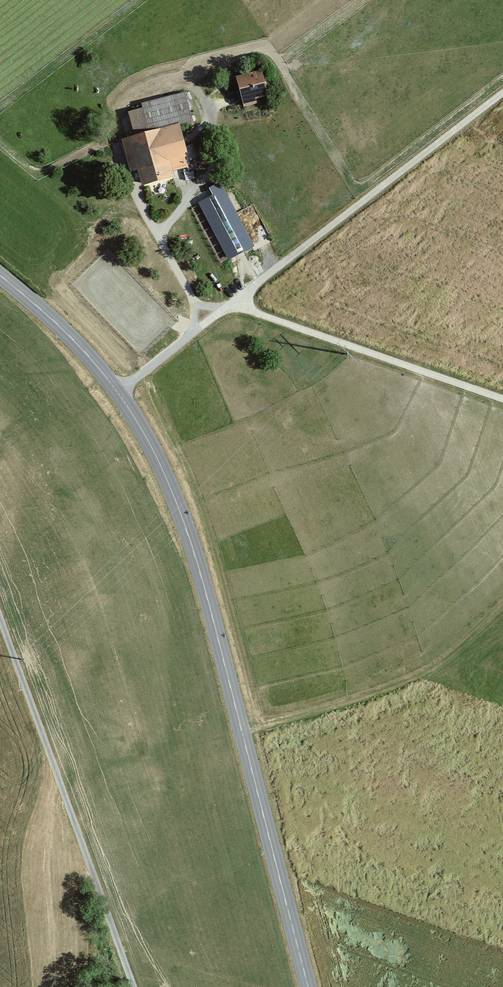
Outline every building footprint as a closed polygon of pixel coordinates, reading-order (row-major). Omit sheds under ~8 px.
[(260,70),(232,76),(239,108),(267,101),(260,70)] [(133,132),(194,118),(188,91),(141,102),(142,107),(129,110),(133,132)] [(183,157),(175,124),(118,141),(126,172),(132,171),(137,187),(170,179),(165,162),(183,157)] [(194,203),(221,261),(254,247),(224,180),(210,186),(214,194),(194,203)]
